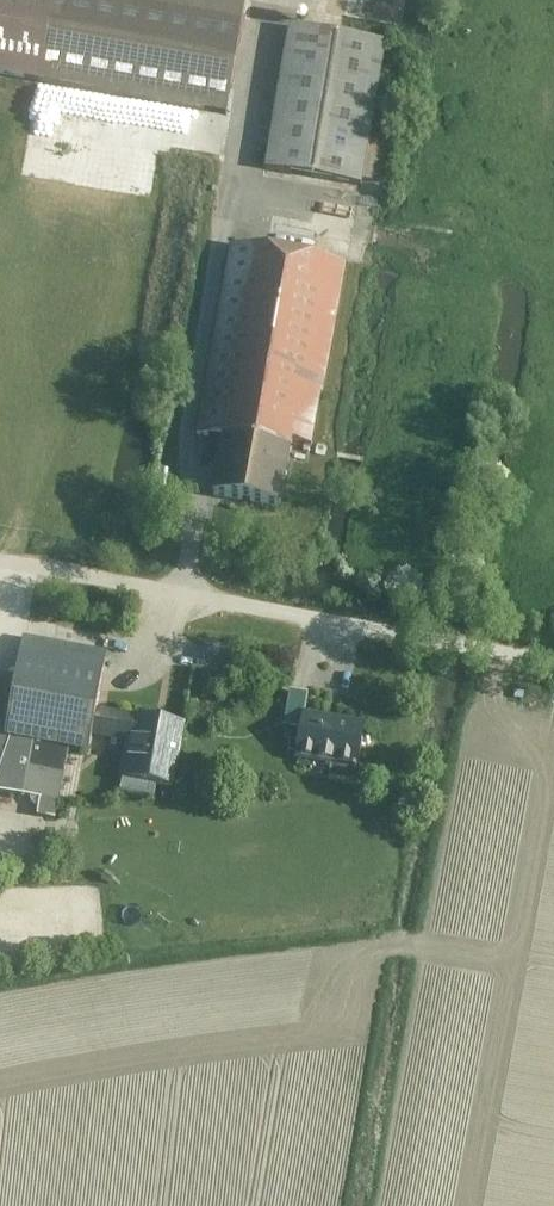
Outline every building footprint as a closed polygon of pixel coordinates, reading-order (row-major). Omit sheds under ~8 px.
[(251,0),(58,0),(44,81),(232,113),(251,0)] [(408,0),(351,0),(349,11),(405,20),(408,0)] [(392,45),(296,28),(271,168),(367,186),(392,45)] [(317,459),(351,266),(230,245),(196,438),(229,444),(302,458),(317,459)] [(229,444),(218,499),(291,513),(302,458),(229,444)] [(112,655),(25,641),(14,698),(8,740),(69,750),(97,753),(100,737),(104,709),(112,655)] [(0,696),(0,791),(61,801),(69,750),(8,740),(14,698),(0,696)] [(181,790),(191,721),(104,709),(100,737),(130,742),(124,782),(181,790)] [(366,766),(372,721),(308,713),(302,757),(366,766)] [(334,764),(333,776),(354,777),(354,765),(334,764)]
